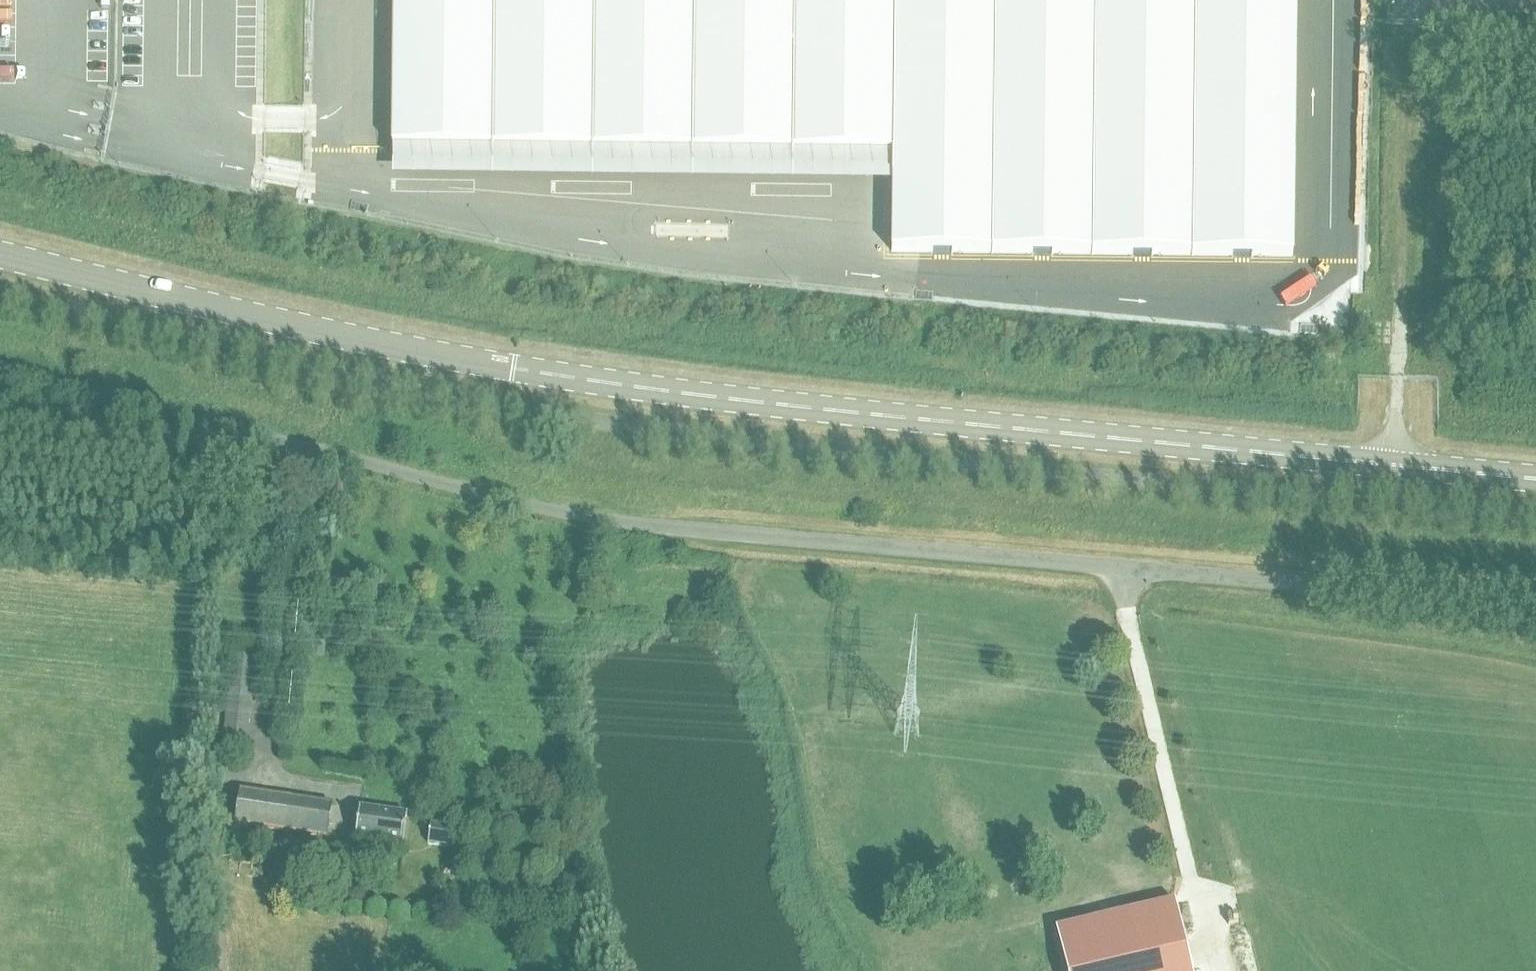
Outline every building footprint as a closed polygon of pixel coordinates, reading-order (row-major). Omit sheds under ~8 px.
[(398,157),(898,157),(898,0),(398,0),(398,157)] [(898,157),(898,254),(994,254),(994,0),(898,0),(898,157)] [(994,254),(1094,254),(1094,0),(994,0),(994,254)] [(1094,254),(1194,254),(1194,0),(1094,0),(1094,254)] [(1194,254),(1294,254),(1294,0),(1194,0),(1194,254)] [(257,652),(232,649),(223,745),(248,748),(257,652)] [(234,826),(326,840),(331,804),(240,791),(234,826)] [(354,839),(402,846),(406,815),(359,808),(354,839)] [(433,824),(432,842),(450,843),(451,825),(433,824)] [(390,876),(396,877),(399,857),(389,856),(387,869),(391,870),(390,876)] [(1055,930),(1065,970),(1191,970),(1175,901),(1055,930)]
